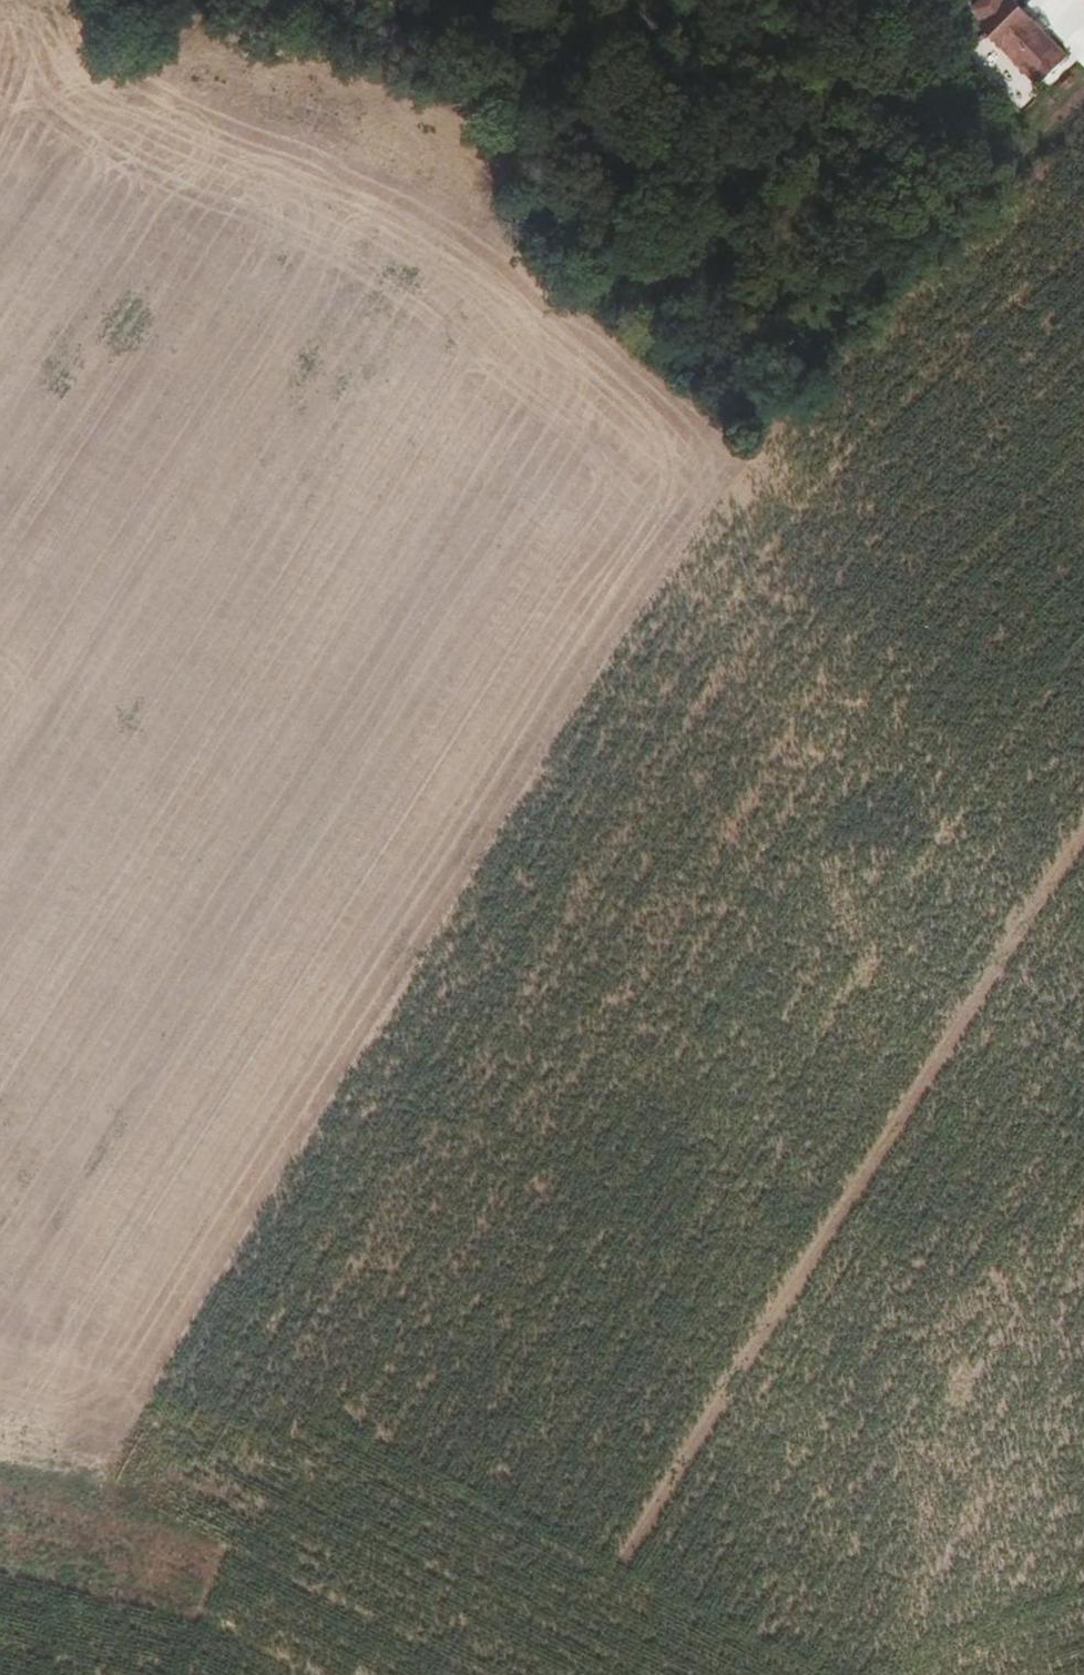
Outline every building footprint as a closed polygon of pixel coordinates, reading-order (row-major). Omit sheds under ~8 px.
[(1039,81),(1071,51),(1022,0),(978,0),(970,8),(1039,81)]
